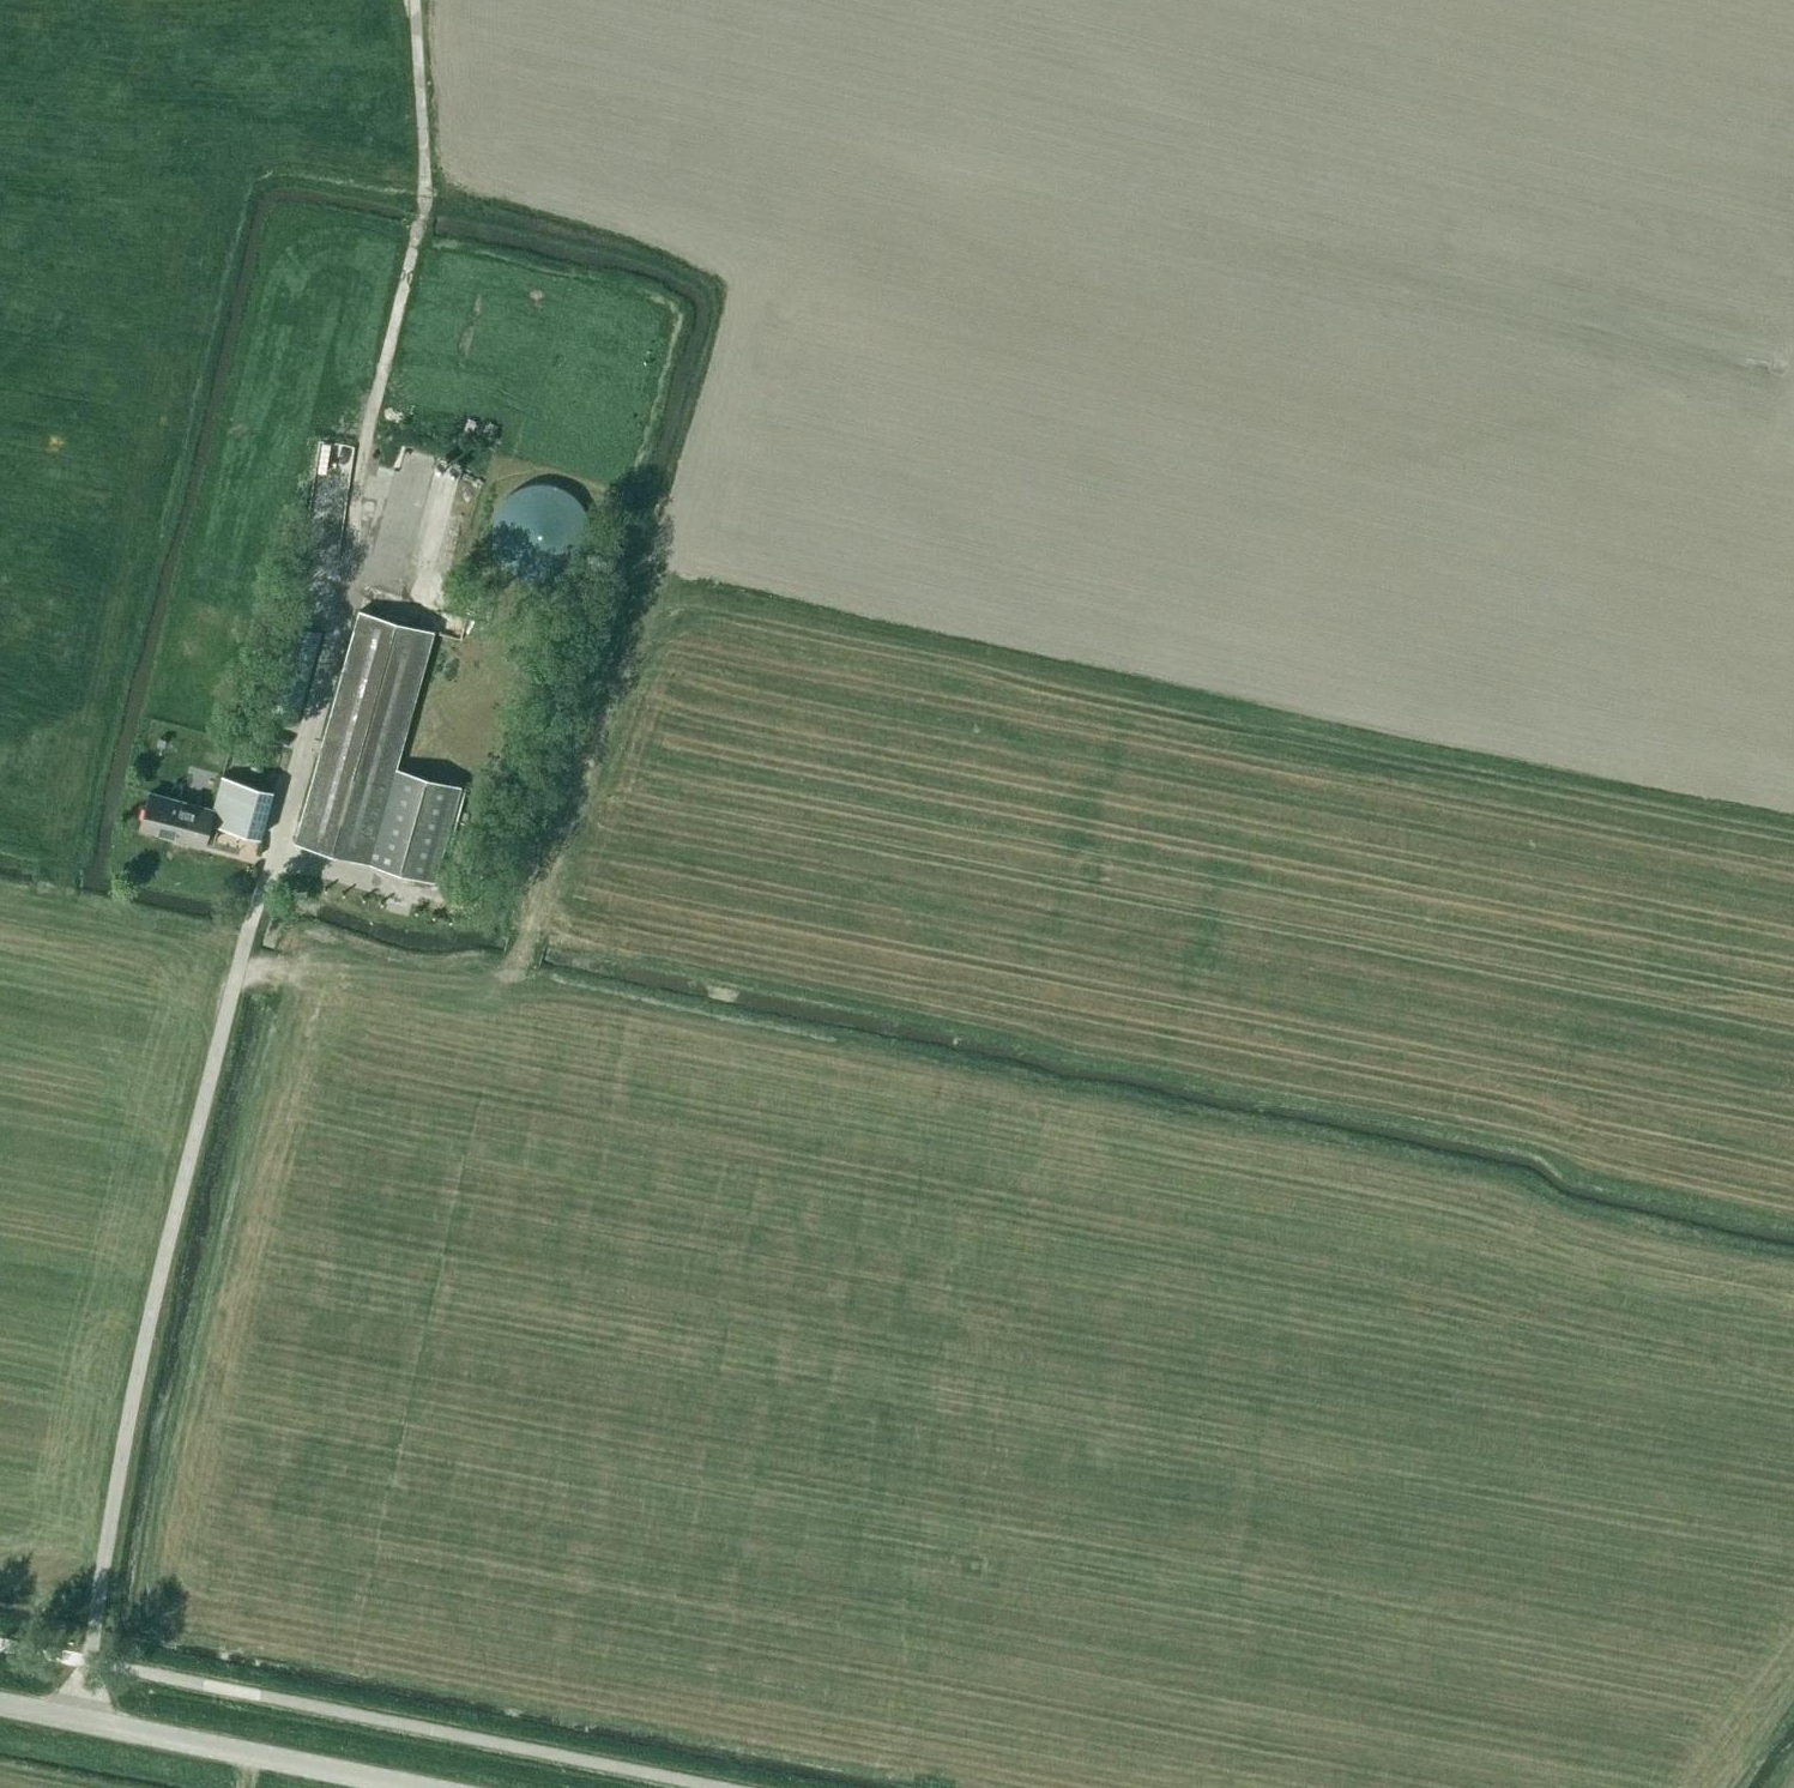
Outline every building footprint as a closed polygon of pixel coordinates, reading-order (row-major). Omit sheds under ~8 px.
[(444,559),(471,450),(400,433),(379,517),(413,526),(407,549),(444,559)] [(544,482),(541,482),(537,482),(533,483),(530,483),(526,484),(523,485),(519,487),(516,489),(513,491),(510,493),(507,495),(504,498),(502,501),(500,503),(498,507),(496,510),(495,513),(493,517),(492,520),(492,524),(491,527),(491,531),(491,535),(492,538),(492,542),(493,546),(494,549),(496,552),(498,556),(500,559),(502,562),(504,565),(507,567),(509,570),(512,572),(515,574),(519,576),(522,577),(526,578),(529,579),(533,580),(536,580),(540,581),(544,580),(547,580),(551,579),(555,578),(558,577),(562,576),(565,574),(568,572),(571,570),(574,568),(576,565),(579,562),(581,559),(583,556),(585,553),(586,550),(587,546),(588,543),(589,539),(590,535),(590,532),(590,528),(589,524),(589,521),(588,517),(586,514),(585,510),(583,507),(581,504),(579,501),(577,498),(574,496),(571,493),(568,491),(565,489),(562,487),(559,486),(555,484),(552,483),(548,483),(544,482)] [(296,840),(326,848),(434,879),(460,786),(396,768),(434,631),(361,610),(296,840)] [(322,632),(288,623),(264,715),(297,723),(322,632)] [(148,791),(139,826),(204,843),(206,839),(213,841),(218,822),(261,834),(274,789),(223,775),(214,809),(148,791)]
